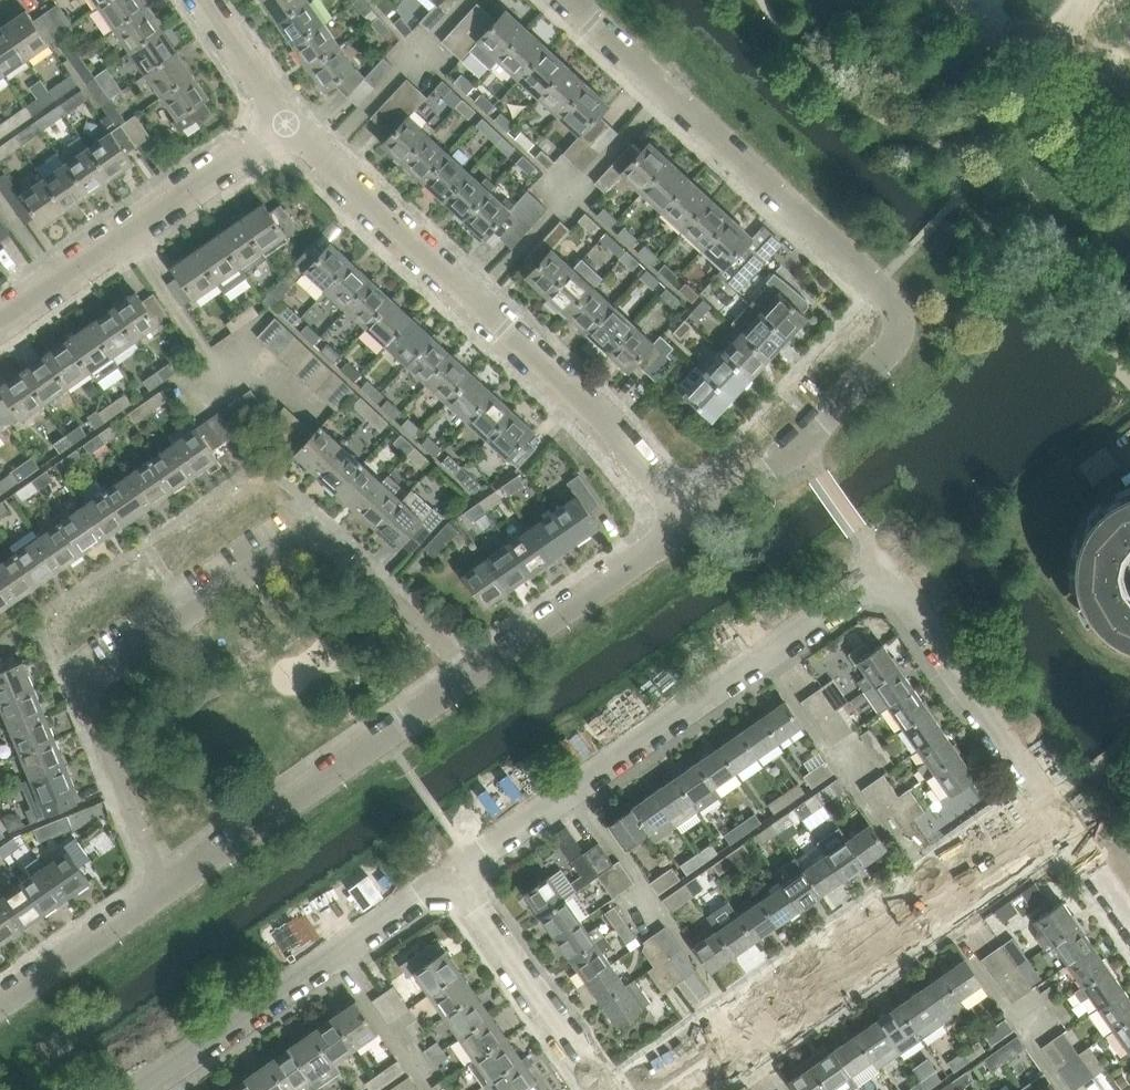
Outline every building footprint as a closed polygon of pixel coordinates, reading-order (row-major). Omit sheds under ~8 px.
[(148,8),(143,0),(111,0),(100,8),(116,30),(148,8)] [(308,0),(263,0),(278,21),(308,0)] [(326,22),(311,0),(308,0),(278,21),(294,44),(326,22)] [(363,0),(357,0),(355,1),(352,3),(364,16),(372,9),(363,0)] [(394,9),(386,0),(376,0),(374,1),(387,15),(394,9)] [(433,10),(440,2),(449,11),(459,0),(422,0),(433,10)] [(432,30),(449,11),(440,2),(422,22),(432,30)] [(470,30),(488,11),(478,2),(461,22),(470,30)] [(61,35),(65,32),(75,25),(60,3),(46,13),(61,35)] [(131,52),(163,30),(148,8),(116,30),(131,52)] [(61,35),(46,13),(35,20),(28,10),(5,26),(28,58),(52,41),(56,39),(61,35)] [(488,11),(470,30),(480,39),(470,50),(491,69),(501,58),(527,29),(507,10),(498,20),(488,11)] [(383,37),(391,30),(379,17),(371,24),(383,37)] [(405,37),(413,31),(401,17),(393,24),(405,37)] [(310,66),(342,44),(326,22),(294,44),(310,66)] [(453,50),(470,31),(470,30),(461,22),(443,41),(453,50)] [(28,58),(5,26),(0,29),(0,66),(5,74),(28,58)] [(521,77),(548,48),(527,29),(501,58),(521,77)] [(147,75),(179,52),(163,30),(131,52),(147,75)] [(462,59),(480,39),(470,30),(470,31),(453,50),(462,59)] [(71,61),(81,55),(65,32),(61,35),(56,39),(71,61)] [(349,96),(367,76),(358,67),(342,44),(310,66),(326,89),(335,83),(349,96)] [(541,95),(568,66),(548,48),(521,77),(541,95)] [(162,97),(195,74),(179,52),(147,75),(162,97)] [(86,83),(96,76),(81,55),(71,61),(86,83)] [(367,76),(377,85),(395,66),(385,57),(367,76)] [(561,114),(588,85),(568,66),(541,95),(561,114)] [(195,74),(162,97),(179,120),(175,123),(180,130),(210,109),(205,102),(211,98),(195,74)] [(50,90),(56,99),(77,84),(71,75),(50,90)] [(467,95),(474,87),(461,75),(454,82),(467,95)] [(102,106),(111,99),(96,76),(86,83),(102,106)] [(358,105),(377,85),(367,76),(349,96),(358,105)] [(399,108),(417,88),(407,79),(390,99),(399,108)] [(442,81),(435,88),(444,97),(451,89),(442,81)] [(591,141),(609,122),(601,114),(610,105),(588,85),(561,114),(583,134),(591,141)] [(415,111),(427,98),(417,88),(399,108),(409,117),(415,111)] [(34,114),(56,99),(50,90),(27,105),(34,114)] [(60,105),(67,114),(88,99),(81,90),(60,105)] [(480,93),(474,101),(487,113),(494,106),(480,93)] [(124,124),(127,122),(111,99),(102,106),(118,128),(124,124)] [(381,127),(399,108),(390,99),(372,118),(381,127)] [(463,100),(456,107),(468,119),(475,111),(463,100)] [(11,130),(34,114),(27,105),(5,121),(11,130)] [(44,129),(67,114),(60,105),(38,120),(44,129)] [(430,135),(435,129),(415,111),(409,117),(399,108),(381,127),(391,136),(384,144),(404,163),(430,136),(430,135)] [(500,112),(494,120),(507,132),(514,125),(500,112)] [(124,124),(139,146),(152,137),(137,115),(127,122),(124,124)] [(496,144),(503,137),(482,118),(475,125),(496,144)] [(22,145),(44,129),(38,120),(15,136),(22,145)] [(11,130),(5,121),(0,125),(0,138),(11,130)] [(601,150),(619,131),(609,122),(591,141),(601,150)] [(128,154),(139,146),(124,124),(118,128),(90,148),(111,179),(134,163),(128,154)] [(534,143),(521,131),(514,138),(528,151),(534,143)] [(573,161),(591,141),(583,134),(565,154),(573,161)] [(22,145),(15,136),(0,146),(0,160),(22,145)] [(90,148),(88,149),(79,136),(65,146),(68,150),(64,153),(66,157),(64,158),(63,159),(66,164),(68,163),(89,194),(111,179),(90,148)] [(425,182),(450,155),(430,136),(404,163),(425,182)] [(503,137),(496,144),(508,155),(515,148),(503,137)] [(583,170),(601,150),(591,141),(573,161),(583,170)] [(644,191),(671,161),(651,142),(642,152),(632,143),(614,163),(624,172),(644,191)] [(542,150),(535,158),(548,170),(555,162),(542,150)] [(59,151),(37,167),(45,179),(67,210),(89,194),(68,163),(66,164),(63,159),(64,158),(59,151)] [(445,201),(470,173),(450,155),(425,182),(445,201)] [(523,156),(516,163),(529,175),(536,167),(524,155),(523,156)] [(665,210),(692,180),(671,161),(644,191),(665,210)] [(606,192),(624,172),(614,163),(596,182),(606,192)] [(486,177),(481,183),(470,173),(445,201),(465,219),(491,191),(490,191),(495,185),(486,177)] [(21,195),(7,174),(0,179),(0,185),(11,202),(21,195)] [(43,226),(67,210),(45,179),(21,195),(11,202),(26,224),(37,217),(43,226)] [(685,228),(712,199),(692,180),(665,210),(685,228)] [(502,238),(520,220),(509,210),(514,204),(507,197),(502,202),(491,191),(465,219),(486,239),(494,230),(502,238)] [(520,220),(538,200),(527,191),(514,204),(509,210),(520,220)] [(706,247),(733,218),(712,199),(685,228),(706,247)] [(530,229),(547,209),(538,200),(520,220),(530,229)] [(288,240),(285,235),(297,227),(282,204),(271,211),(265,202),(242,219),(264,250),(267,254),(288,240)] [(598,214),(597,215),(611,227),(618,219),(604,207),(598,214)] [(586,213),(579,221),(592,232),(598,225),(586,213)] [(2,241),(12,234),(0,217),(0,238),(2,241)] [(733,218),(706,247),(726,265),(719,272),(729,281),(756,252),(746,243),(753,236),(733,218)] [(267,254),(264,250),(242,219),(219,234),(246,272),(266,259),(264,256),(267,254)] [(353,261),(332,241),(344,228),(335,220),(315,242),(296,261),(297,262),(293,266),(302,274),(296,280),(316,299),(326,289),(327,290),(353,261)] [(530,229),(520,220),(502,238),(512,248),(530,229)] [(553,249),(570,230),(561,221),(543,240),(553,249)] [(624,226),(618,233),(631,245),(637,239),(624,226)] [(606,232),(599,239),(611,250),(617,243),(606,232)] [(219,234),(196,250),(219,281),(226,292),(248,276),(246,272),(219,234)] [(573,268),(553,249),(543,240),(525,259),(535,268),(528,277),(548,295),(573,268)] [(644,245),(638,252),(651,264),(658,257),(644,245)] [(184,306),(219,281),(196,250),(173,266),(180,276),(169,283),(184,306)] [(627,251),(620,258),(632,270),(639,262),(627,251)] [(756,252),(729,281),(738,290),(765,261),(756,252)] [(568,314),(594,287),(602,277),(581,259),(573,268),(548,295),(568,314)] [(347,308),(373,280),(353,261),(327,290),(347,308)] [(664,264),(658,270),(671,282),(678,276),(664,264)] [(291,286),(296,280),(302,274),(293,266),(283,277),(284,278),(291,286)] [(660,281),(647,269),(640,277),(653,289),(660,281)] [(809,317),(802,311),(805,309),(807,307),(808,305),(807,301),(774,273),(765,282),(768,285),(751,303),(761,312),(789,338),(809,317)] [(279,299),(291,286),(284,278),(283,277),(271,291),(279,299)] [(367,327),(394,298),(373,280),(347,308),(367,327)] [(686,282),(679,290),(692,301),(699,294),(686,282)] [(588,333),(614,305),(594,287),(568,314),(588,333)] [(668,288),(661,296),(673,307),(681,299),(668,288)] [(114,308),(136,339),(170,315),(154,293),(144,300),(138,292),(114,308)] [(387,346),(414,317),(394,298),(367,327),(387,346)] [(700,319),(709,309),(711,306),(703,298),(691,311),(700,319)] [(789,338),(761,312),(751,303),(733,322),(743,332),(771,358),(789,338)] [(253,304),(241,313),(247,322),(259,314),(253,304)] [(281,313),(280,313),(294,325),(301,318),(287,305),(281,313)] [(610,352),(635,325),(614,305),(588,333),(610,352)] [(113,355),(136,339),(114,308),(91,324),(113,355)] [(241,313),(226,323),(232,332),(247,322),(241,313)] [(269,346),(287,326),(277,317),(259,337),(269,346)] [(407,365),(434,336),(414,317),(387,346),(407,365)] [(685,319),(672,332),(680,339),(692,326),(685,319)] [(120,365),(113,355),(91,324),(69,339),(91,370),(98,380),(120,365)] [(307,324),(300,331),(313,344),(320,336),(307,324)] [(665,352),(654,342),(635,325),(610,352),(629,370),(637,362),(647,372),(665,352)] [(279,355),(297,335),(287,326),(269,346),(279,355)] [(752,378),(771,358),(743,332),(724,352),(752,378)] [(288,364),(307,344),(297,335),(279,355),(288,364)] [(674,347),(661,335),(654,342),(665,352),(667,355),(674,347)] [(427,383),(454,354),(434,336),(407,365),(427,383)] [(68,386),(91,370),(69,339),(46,355),(68,386)] [(340,355),(327,342),(320,350),(333,362),(340,355)] [(298,373),(316,353),(307,344),(288,364),(298,373)] [(675,361),(667,355),(665,352),(647,372),(657,381),(675,361)] [(733,399),(752,378),(724,352),(705,372),(733,399)] [(308,382),(326,362),(316,353),(298,373),(308,382)] [(447,402),(474,373),(454,354),(427,383),(447,402)] [(45,402),(68,386),(46,355),(23,371),(45,402)] [(347,361),(340,368),(354,381),(360,374),(347,361)] [(170,362),(158,371),(165,380),(177,371),(170,362)] [(317,391),(335,371),(326,362),(308,382),(317,391)] [(158,371),(156,372),(151,364),(140,372),(145,379),(144,381),(150,390),(165,380),(158,371)] [(45,402),(23,371),(1,387),(7,396),(0,401),(0,409),(12,426),(45,402)] [(327,401),(345,381),(335,371),(317,391),(327,401)] [(714,419),(733,399),(705,372),(678,401),(696,418),(704,410),(714,419)] [(468,421),(494,392),(474,373),(447,402),(468,421)] [(367,380),(360,387),(374,400),(381,392),(367,380)] [(345,381),(327,401),(336,409),(354,389),(345,381)] [(241,397),(257,420),(268,412),(252,389),(241,397)] [(145,401),(152,411),(166,401),(160,391),(145,401)] [(488,440),(515,411),(494,392),(468,421),(488,440)] [(131,402),(125,393),(113,401),(120,411),(131,402)] [(246,428),(257,420),(241,397),(229,405),(246,428)] [(368,419),(375,411),(360,397),(349,408),(363,421),(366,417),(368,419)] [(387,399),(380,406),(394,418),(401,411),(387,399)] [(105,421),(120,411),(113,401),(98,412),(105,421)] [(135,422),(152,411),(145,401),(128,413),(135,422)] [(235,435),(246,428),(229,405),(219,412),(235,435)] [(278,435),(297,415),(287,406),(268,426),(278,435)] [(0,409),(0,434),(12,426),(0,409)] [(375,411),(368,419),(380,431),(388,422),(375,411)] [(515,411),(488,440),(518,468),(537,447),(527,438),(535,430),(515,411)] [(224,443),(235,435),(219,412),(208,420),(224,443)] [(408,417),(401,425),(414,437),(421,430),(408,417)] [(214,450),(224,443),(208,420),(174,443),(196,474),(219,458),(214,450)] [(100,432),(107,442),(121,432),(114,422),(100,432)] [(319,473),(345,444),(323,424),(316,431),(307,423),(288,444),(319,473)] [(67,433),(74,443),(86,434),(80,424),(67,433)] [(105,442),(107,442),(100,432),(83,444),(90,453),(93,451),(97,457),(109,448),(105,442)] [(59,453),(74,443),(67,433),(53,443),(59,453)] [(408,456),(416,447),(401,434),(393,442),(408,456)] [(441,448),(428,436),(421,443),(434,456),(441,448)] [(174,490),(196,474),(174,443),(152,458),(174,490)] [(339,491),(365,463),(345,444),(319,473),(339,491)] [(1105,445),(1078,463),(1093,484),(1119,466),(1105,445)] [(421,467),(429,459),(416,447),(408,456),(421,467)] [(67,469),(82,458),(76,449),(60,460),(67,469)] [(448,455),(441,462),(454,475),(461,467),(448,455)] [(151,505),(174,490),(152,458),(129,474),(151,505)] [(359,509),(390,475),(389,474),(383,480),(365,463),(339,491),(359,509)] [(32,480),(39,489),(53,479),(47,469),(32,480)] [(0,480),(7,489),(18,481),(12,472),(0,480)] [(468,473),(461,481),(475,493),(482,485),(468,473)] [(129,521),(151,505),(129,474),(107,490),(129,521)] [(555,511),(577,543),(600,526),(590,512),(602,504),(581,474),(569,482),(578,495),(555,511)] [(379,528),(405,500),(396,492),(401,486),(390,475),(359,509),(379,528)] [(517,475),(502,486),(508,495),(524,484),(517,475)] [(23,501),(39,489),(32,480),(16,491),(23,501)] [(405,500),(379,528),(399,547),(403,544),(412,553),(421,543),(446,516),(445,514),(416,488),(405,500)] [(106,537),(129,521),(107,490),(84,506),(106,537)] [(481,500),(488,510),(502,500),(495,490),(481,500)] [(1123,493),(1113,500),(1103,508),(1095,517),(1088,527),(1083,539),(1080,551),(1078,563),(1079,576),(1082,588),(1086,600),(1092,611),(1100,620),(1110,629),(1120,635),(1129,640),(1129,491),(1123,493)] [(471,521),(488,510),(481,500),(464,512),(471,521)] [(8,510),(2,501),(0,502),(0,516),(8,510)] [(83,553),(106,537),(84,506),(61,521),(83,553)] [(555,511),(533,526),(555,557),(577,543),(555,511)] [(461,530),(451,520),(426,547),(436,557),(461,530)] [(60,569),(83,553),(61,521),(38,537),(60,569)] [(532,574),(555,557),(533,526),(510,542),(532,574)] [(39,583),(60,569),(38,537),(34,531),(12,546),(17,552),(39,583)] [(509,589),(532,574),(510,542),(487,558),(509,589)] [(39,583),(17,552),(0,564),(0,577),(16,599),(39,583)] [(474,567),(464,573),(487,605),(509,589),(483,552),(473,559),(473,565),(474,567)] [(16,599),(0,577),(0,610),(16,599)] [(865,691),(900,666),(885,644),(872,652),(865,642),(848,654),(856,664),(859,662),(867,674),(858,681),(865,691)] [(37,687),(26,660),(9,667),(4,655),(0,657),(0,697),(2,701),(37,687)] [(890,706),(916,688),(900,666),(865,691),(879,712),(889,705),(890,706)] [(839,709),(839,708),(849,701),(834,679),(823,686),(839,709)] [(828,716),(839,709),(823,686),(813,694),(828,716)] [(12,727),(47,713),(37,687),(2,701),(12,727)] [(905,727),(931,710),(916,688),(890,706),(905,727)] [(817,724),(828,716),(813,694),(802,701),(817,724)] [(763,716),(781,741),(803,725),(786,700),(763,716)] [(839,708),(839,709),(828,716),(844,738),(855,731),(839,708)] [(920,749),(946,731),(931,710),(905,727),(920,749)] [(22,752),(57,738),(47,713),(12,727),(22,752)] [(759,756),(781,741),(763,716),(742,731),(759,756)] [(828,716),(817,724),(833,746),(844,738),(828,716)] [(872,751),(881,744),(870,727),(860,734),(872,751)] [(737,771),(759,756),(742,731),(720,746),(737,771)] [(925,778),(961,753),(946,731),(920,749),(928,761),(918,768),(925,778)] [(33,778),(68,763),(57,738),(22,752),(33,778)] [(881,744),(872,751),(882,766),(892,759),(881,744)] [(715,786),(737,771),(720,746),(698,761),(715,786)] [(961,753),(925,778),(941,801),(977,776),(961,753)] [(826,760),(804,775),(812,787),(834,772),(826,760)] [(713,788),(715,786),(698,761),(676,777),(694,801),(699,810),(719,796),(713,788)] [(20,783),(31,808),(27,809),(32,822),(78,803),(73,791),(78,789),(68,763),(33,778),(20,783)] [(890,803),(900,796),(885,773),(874,781),(890,803)] [(699,810),(694,801),(676,777),(654,792),(677,825),(699,810)] [(816,792),(825,804),(846,789),(838,777),(816,792)] [(878,811),(890,803),(874,781),(863,788),(878,811)] [(784,792),(791,801),(804,792),(798,783),(784,792)] [(900,796),(916,818),(926,811),(910,789),(900,796)] [(655,840),(677,825),(654,792),(632,807),(655,840)] [(773,814),(791,801),(784,792),(767,804),(773,814)] [(823,806),(825,804),(816,792),(804,801),(814,815),(824,808),(823,806)] [(905,826),(916,818),(900,796),(890,803),(905,826)] [(894,834),(905,826),(890,803),(878,811),(894,834)] [(655,841),(655,840),(632,807),(610,823),(627,848),(649,833),(655,841)] [(14,812),(0,817),(9,830),(20,826),(14,812)] [(740,822),(747,832),(760,822),(754,813),(740,822)] [(773,822),(779,832),(793,822),(787,813),(773,822)] [(40,841),(74,827),(69,815),(34,829),(40,841)] [(729,844),(747,832),(740,822),(723,834),(729,844)] [(762,844),(779,832),(773,822),(755,834),(762,844)] [(849,839),(866,864),(889,848),(871,823),(849,839)] [(5,856),(20,845),(14,836),(0,846),(0,849),(5,856)] [(845,879),(866,864),(849,839),(827,854),(845,879)] [(600,875),(610,869),(615,865),(600,842),(584,853),(600,875)] [(696,853),(703,862),(717,853),(710,843),(696,853)] [(729,852),(736,862),(749,853),(743,843),(729,852)] [(45,866),(70,901),(67,897),(91,880),(69,849),(45,866)] [(718,875),(736,862),(729,852),(711,865),(718,875)] [(600,875),(584,853),(573,861),(582,874),(570,883),(576,892),(600,875)] [(686,874),(703,862),(696,853),(679,865),(686,874)] [(823,894),(845,879),(827,854),(805,869),(823,894)] [(70,901),(45,866),(39,856),(25,866),(32,876),(23,882),(44,913),(57,905),(60,909),(70,901)] [(610,869),(625,891),(636,883),(621,861),(615,865),(610,869)] [(672,866),(650,882),(658,894),(681,878),(672,866)] [(610,869),(599,876),(614,898),(625,891),(610,869)] [(801,910),(823,894),(805,869),(784,884),(801,910)] [(561,870),(526,894),(541,916),(575,893),(576,892),(561,870)] [(685,883),(694,896),(705,888),(696,875),(685,883)] [(44,913),(23,882),(0,898),(24,933),(25,933),(22,929),(44,913)] [(671,912),(694,896),(685,883),(662,899),(671,912)] [(1035,883),(1022,893),(1029,903),(1043,894),(1035,883)] [(779,925),(801,910),(784,884),(762,900),(779,925)] [(582,921),(581,919),(590,913),(575,893),(541,916),(557,938),(582,921)] [(24,933),(0,898),(0,945),(12,937),(14,940),(24,933)] [(757,940),(779,925),(762,900),(740,915),(757,940)] [(1055,942),(1080,924),(1065,901),(1033,923),(1037,928),(1035,937),(1044,949),(1055,942)] [(616,928),(626,922),(615,905),(605,912),(616,928)] [(736,955),(757,940),(740,915),(718,930),(736,955)] [(589,931),(582,921),(557,938),(572,959),(597,942),(596,941),(605,935),(598,924),(589,931)] [(626,922),(616,928),(627,943),(637,937),(626,922)] [(1069,963),(1095,945),(1080,924),(1055,942),(1069,963)] [(682,948),(666,926),(655,934),(670,956),(682,948)] [(718,930),(696,946),(713,971),(714,970),(718,976),(729,968),(725,962),(736,955),(718,930)] [(649,971),(660,964),(670,956),(655,934),(644,941),(645,943),(643,949),(655,966),(648,971),(649,971)] [(1003,944),(1019,966),(1030,959),(1014,937),(1003,944)] [(447,949),(445,950),(438,939),(402,964),(410,976),(415,973),(430,995),(463,971),(447,949)] [(587,981),(612,964),(597,942),(572,959),(587,981)] [(1019,967),(1019,966),(1003,944),(992,952),(1008,974),(1019,967)] [(1075,992),(1110,967),(1095,945),(1069,963),(1084,984),(1074,991),(1075,992)] [(670,956),(686,979),(698,971),(682,948),(670,956)] [(998,982),(1008,974),(992,952),(982,959),(998,982)] [(675,986),(686,979),(670,956),(660,964),(675,986)] [(943,974),(960,999),(983,983),(966,958),(943,974)] [(603,1003),(637,980),(636,978),(626,984),(612,964),(587,981),(603,1003)] [(665,994),(675,986),(660,964),(649,971),(665,994)] [(1008,974),(1023,995),(1033,988),(1019,967),(1008,974)] [(1100,1007),(1126,989),(1110,967),(1075,992),(1081,1000),(1091,994),(1100,1007)] [(445,1016),(478,992),(463,971),(430,995),(445,1016)] [(960,999),(943,974),(921,989),(945,1023),(966,1008),(960,999)] [(1012,1002),(1023,995),(1008,974),(998,982),(1012,1002)] [(637,980),(603,1003),(618,1026),(643,1009),(642,1007),(651,1001),(637,980)] [(400,1016),(410,1008),(394,985),(383,993),(400,1016)] [(1052,1008),(1062,1001),(1050,985),(1041,992),(1052,1008)] [(923,1038),(945,1023),(921,989),(900,1004),(923,1038)] [(1129,1018),(1129,995),(1126,989),(1100,1007),(1115,1028),(1129,1018)] [(460,1038),(493,1014),(478,992),(445,1016),(460,1038)] [(389,1023),(400,1016),(383,993),(373,1000),(389,1023)] [(334,1015),(357,1048),(380,1032),(358,999),(334,1015)] [(1062,1001),(1052,1008),(1062,1023),(1072,1016),(1062,1001)] [(901,1053),(923,1038),(900,1004),(877,1019),(901,1053)] [(400,1016),(407,1026),(418,1019),(410,1008),(400,1016)] [(475,1059),(508,1036),(493,1014),(460,1038),(475,1059)] [(336,1063),(357,1048),(334,1015),(313,1030),(336,1063)] [(416,1039),(407,1026),(400,1016),(389,1023),(406,1046),(416,1039)] [(1006,1017),(984,1032),(983,1033),(992,1045),(1015,1029),(1006,1017)] [(1115,1028),(1129,1050),(1129,1018),(1115,1028)] [(900,1053),(901,1053),(877,1019),(856,1034),(873,1059),(894,1044),(900,1053)] [(335,1063),(336,1063),(313,1030),(291,1045),(320,1086),(341,1072),(335,1063)] [(1079,1054),(1079,1053),(1064,1031),(1053,1039),(1068,1061),(1079,1054)] [(871,1061),(873,1059),(856,1034),(834,1050),(851,1074),(857,1082),(856,1083),(858,1086),(879,1071),(871,1061)] [(996,1049),(1005,1062),(1027,1047),(1018,1034),(996,1049)] [(490,1081),(523,1058),(508,1036),(475,1059),(490,1081)] [(1058,1068),(1068,1061),(1053,1039),(1043,1046),(1058,1068)] [(429,1059),(444,1049),(438,1041),(424,1052),(429,1059)] [(964,1050),(971,1060),(984,1050),(978,1041),(964,1050)] [(320,1086),(291,1045),(269,1061),(290,1089),(314,1089),(320,1086)] [(1079,1054),(1095,1076),(1106,1068),(1090,1046),(1079,1053),(1079,1054)] [(444,1049),(429,1059),(435,1067),(449,1057),(444,1049)] [(992,1070),(1005,1062),(996,1049),(984,1058),(992,1070)] [(851,1074),(834,1050),(812,1065),(829,1089),(830,1089),(849,1089),(857,1085),(855,1083),(856,1083),(857,1082),(851,1074)] [(953,1072),(971,1060),(964,1050),(947,1062),(953,1072)] [(1084,1083),(1095,1076),(1079,1054),(1068,1061),(1084,1083)] [(490,1081),(496,1089),(526,1089),(539,1081),(523,1058),(490,1081)] [(376,1075),(384,1086),(407,1070),(399,1059),(376,1075)] [(269,1061),(247,1076),(257,1089),(290,1089),(269,1061)] [(1084,1083),(1068,1061),(1058,1068),(1073,1089),(1074,1089),(1084,1083)] [(829,1089),(812,1065),(790,1080),(796,1089),(830,1089),(829,1089)] [(920,1080),(927,1089),(941,1080),(934,1071),(920,1080)] [(953,1080),(959,1089),(973,1080),(966,1071),(953,1080)] [(1025,1089),(1058,1089),(1052,1080),(1050,1081),(1044,1072),(1022,1087),(1025,1089)] [(1124,1074),(1116,1080),(1122,1089),(1129,1084),(1129,1083),(1124,1074)] [(384,1086),(376,1075),(366,1082),(372,1089),(379,1089),(384,1086)] [(418,1086),(411,1075),(389,1089),(413,1089),(418,1086)] [(247,1076),(227,1089),(257,1089),(247,1076)] [(444,1079),(434,1086),(436,1089),(452,1089),(444,1079)] [(927,1089),(920,1080),(907,1089),(927,1089)] [(959,1089),(953,1080),(938,1089),(958,1089),(959,1089)]
